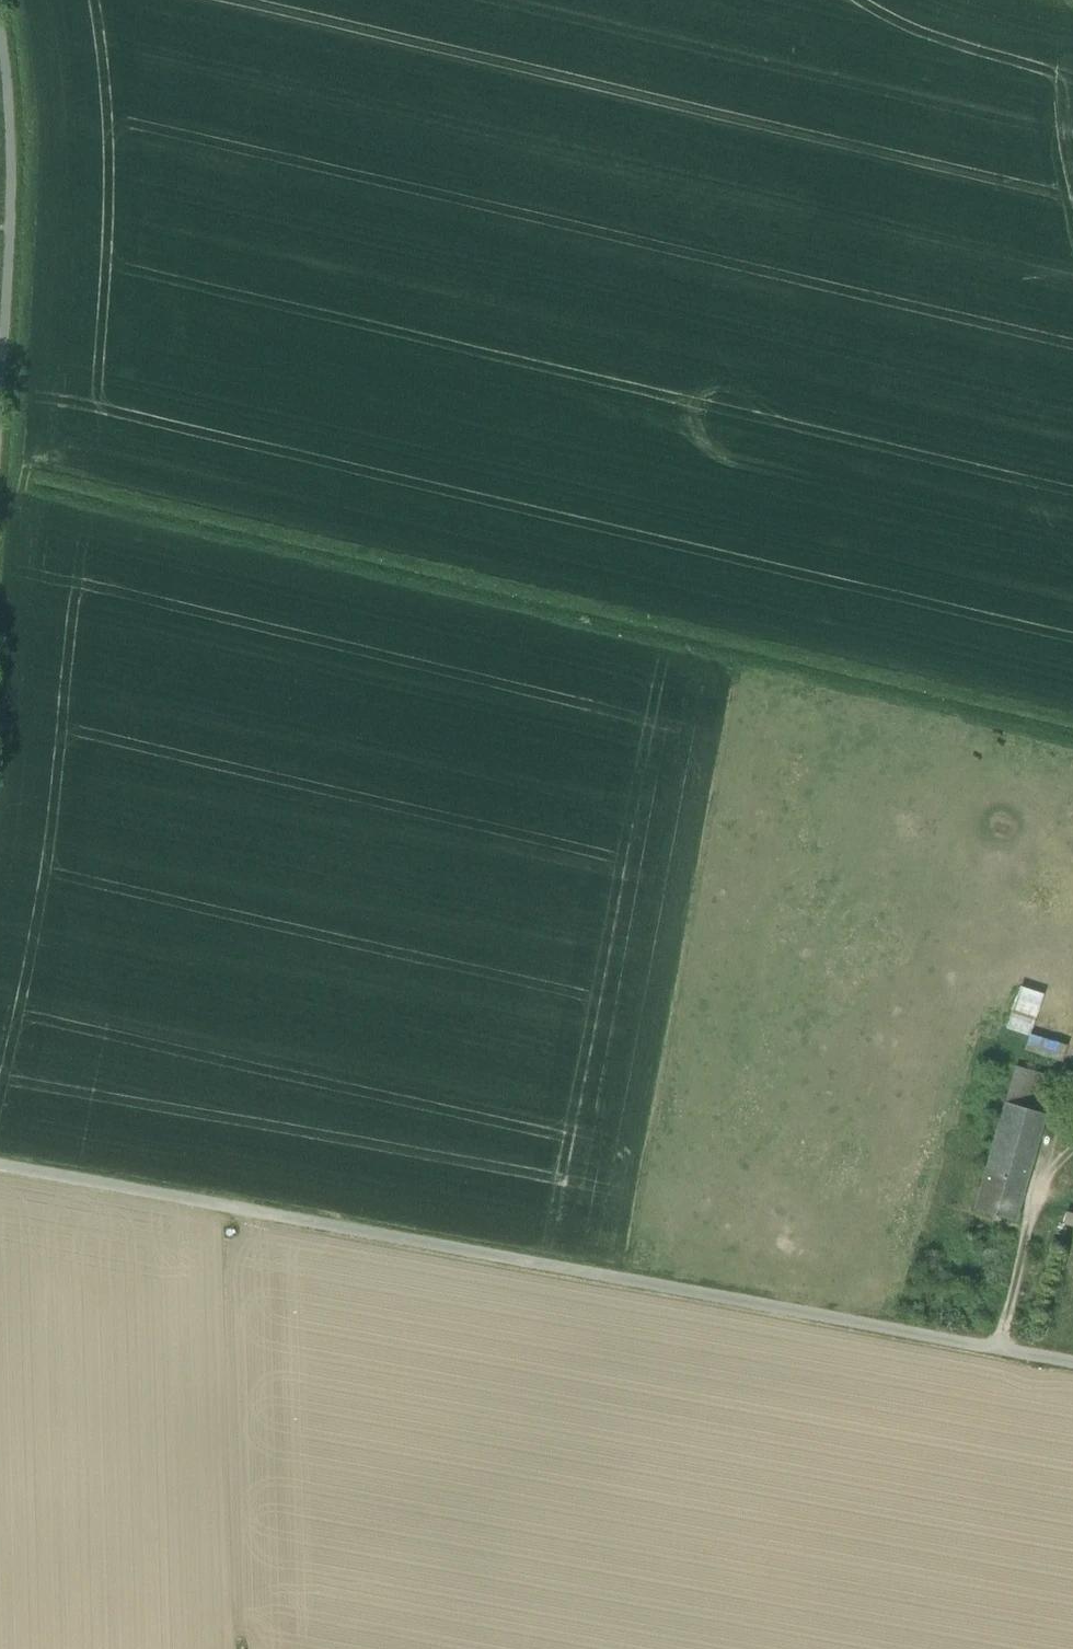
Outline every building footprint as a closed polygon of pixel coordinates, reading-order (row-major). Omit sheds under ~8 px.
[(1042,995),(1021,988),(1007,1028),(1029,1035),(1042,995)] [(1066,1045),(1029,1035),(1025,1050),(1062,1061),(1066,1045)] [(1055,1079),(1014,1066),(1004,1103),(1045,1114),(1055,1079)] [(1045,1114),(1004,1103),(995,1135),(1035,1148),(1045,1114)] [(1035,1148),(995,1135),(990,1154),(1030,1166),(1035,1148)] [(1030,1166),(990,1154),(974,1209),(1015,1220),(1030,1166)]
